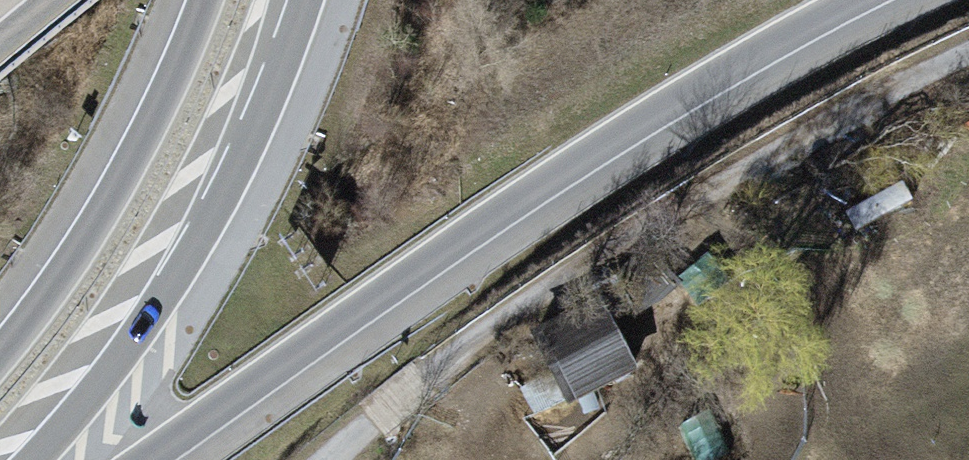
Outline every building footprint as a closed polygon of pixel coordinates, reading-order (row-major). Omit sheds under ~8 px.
[(635,362),(593,296),(531,336),(574,401),(635,362)]
